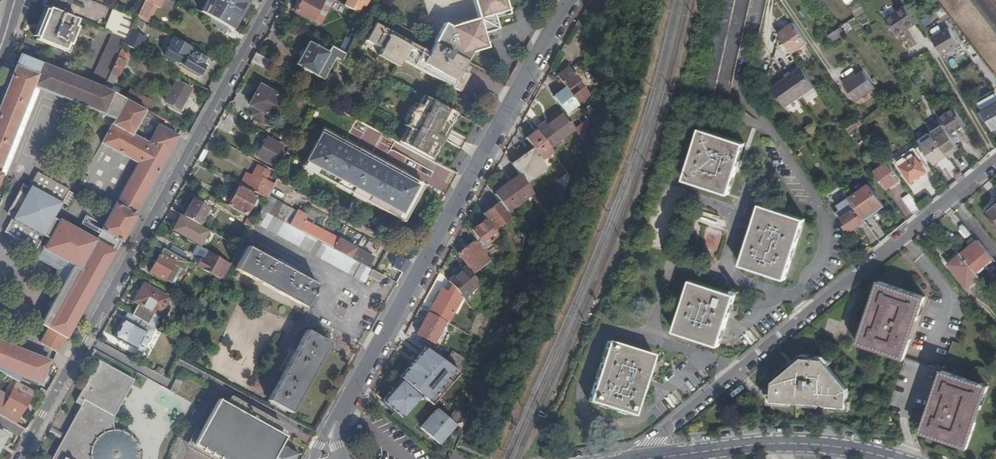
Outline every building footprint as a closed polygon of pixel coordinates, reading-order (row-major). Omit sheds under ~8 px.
[(46,2),(66,9),(70,0),(47,0),(46,2)] [(137,16),(149,22),(157,5),(160,7),(161,6),(163,2),(163,1),(161,0),(145,0),(137,16)] [(206,8),(208,9),(205,14),(229,27),(230,28),(233,22),(234,23),(238,17),(242,8),(244,5),(235,0),(210,0),(206,8)] [(244,5),(242,8),(243,8),(245,7),(249,0),(235,0),(244,5)] [(296,11),(321,25),(334,0),(302,0),(296,11)] [(369,0),(348,0),(345,5),(359,13),(363,4),(366,5),(369,0)] [(509,10),(495,14),(491,0),(487,0),(487,1),(478,4),(477,0),(475,0),(480,18),(462,23),(463,25),(469,23),(472,32),(468,34),(469,37),(483,33),(483,34),(499,29),(496,18),(510,14),(509,10)] [(495,14),(509,10),(506,0),(491,0),(495,14)] [(889,5),(880,10),(885,17),(894,11),(889,5)] [(916,23),(905,6),(886,19),(897,36),(916,23)] [(49,8),(48,10),(37,37),(36,39),(71,53),(74,45),(70,43),(76,27),(74,26),(77,19),(49,8)] [(37,37),(48,10),(45,9),(34,36),(37,37)] [(123,36),(129,16),(110,10),(104,30),(123,36)] [(238,17),(234,23),(233,22),(230,28),(233,30),(239,19),(238,17)] [(405,61),(414,44),(377,23),(367,40),(379,47),(380,44),(384,46),(382,49),(379,55),(400,67),(403,60),(405,61)] [(436,41),(435,43),(464,59),(469,51),(473,53),(487,48),(486,43),(484,43),(483,39),(485,39),(483,34),(483,33),(469,37),(468,34),(472,32),(469,23),(463,25),(455,27),(454,28),(454,26),(451,25),(446,24),(436,41)] [(795,24),(779,34),(787,44),(793,54),(808,43),(795,24)] [(230,28),(229,27),(225,34),(239,42),(243,36),(233,30),(230,28)] [(948,27),(932,37),(942,54),(958,44),(948,27)] [(125,42),(124,44),(139,52),(143,43),(128,35),(127,39),(125,42)] [(195,48),(184,42),(174,60),(200,74),(205,65),(203,64),(206,58),(193,51),(195,48)] [(309,42),(297,65),(324,79),(336,58),(342,61),(346,53),(332,46),(328,53),(309,42)] [(464,59),(435,43),(430,53),(429,53),(436,57),(433,64),(452,74),(446,84),(460,92),(469,75),(463,71),(468,61),(464,59)] [(414,44),(405,61),(446,84),(452,74),(433,64),(436,57),(429,53),(430,53),(414,44)] [(128,52),(122,50),(104,87),(118,95),(120,89),(113,85),(117,76),(119,77),(125,62),(124,61),(128,52)] [(468,61),(473,53),(469,51),(464,59),(468,61)] [(270,60),(257,53),(252,62),(265,69),(270,60)] [(33,85),(105,113),(104,115),(115,119),(102,143),(138,163),(96,241),(60,221),(58,221),(55,219),(54,218),(57,213),(62,202),(31,185),(12,220),(43,237),(44,237),(49,240),(48,243),(46,243),(44,248),(44,250),(81,269),(49,328),(50,329),(41,344),(58,353),(66,338),(67,338),(121,241),(122,242),(136,216),(135,215),(178,136),(159,126),(149,144),(132,135),(145,110),(118,95),(104,87),(21,54),(16,66),(0,105),(0,169),(33,85)] [(882,63),(871,70),(875,76),(886,69),(882,63)] [(570,66),(557,75),(563,83),(566,88),(577,103),(590,94),(570,66)] [(813,82),(803,68),(789,78),(802,97),(816,87),(813,82)] [(858,76),(869,94),(876,89),(864,72),(858,76)] [(857,102),(869,94),(858,76),(855,73),(854,73),(844,80),(844,81),(844,82),(846,84),(845,84),(857,102)] [(819,78),(813,82),(816,87),(818,89),(823,85),(819,78)] [(177,81),(165,102),(180,110),(191,89),(177,81)] [(557,88),(560,93),(566,88),(563,83),(557,88)] [(263,121),(267,114),(277,94),(261,85),(250,105),(257,108),(253,115),(263,121)] [(126,95),(147,107),(151,99),(130,88),(126,95)] [(577,103),(566,88),(560,93),(554,97),(566,113),(578,104),(577,103)] [(983,110),(993,128),(995,127),(995,90),(978,101),(983,110)] [(415,151),(430,159),(455,113),(435,102),(425,96),(420,105),(416,103),(403,125),(409,128),(401,143),(415,151)] [(833,111),(830,107),(828,109),(825,105),(820,109),(824,116),(833,111)] [(944,125),(950,134),(966,124),(955,107),(939,117),(944,125)] [(562,110),(549,119),(551,122),(564,113),(562,110)] [(551,122),(561,136),(564,134),(573,127),(564,113),(551,122)] [(584,142),(591,122),(589,119),(575,129),(584,142)] [(536,129),(537,130),(548,146),(557,139),(561,136),(551,122),(548,124),(546,122),(536,129)] [(936,136),(948,155),(959,149),(950,134),(944,125),(933,132),(934,134),(936,136)] [(566,137),(575,129),(573,127),(564,134),(566,137)] [(320,132),(322,133),(322,132),(347,145),(358,151),(356,154),(363,158),(361,162),(355,172),(359,174),(366,178),(373,165),(374,163),(381,167),(382,164),(406,177),(406,173),(323,128),(320,132)] [(527,138),(543,160),(552,152),(550,149),(548,146),(537,130),(527,138)] [(745,144),(700,130),(684,181),(729,195),(745,144)] [(418,183),(417,183),(406,177),(382,164),(381,167),(374,163),(373,165),(366,178),(359,174),(355,172),(361,162),(363,158),(356,154),(358,151),(347,145),(322,132),(322,133),(314,147),(307,160),(306,161),(306,162),(318,168),(318,169),(316,171),(317,171),(337,182),(338,179),(369,196),(367,199),(387,210),(389,207),(402,214),(418,183)] [(949,156),(948,155),(936,136),(928,141),(922,145),(936,165),(949,156)] [(268,138),(258,156),(272,164),(282,145),(268,138)] [(522,176),(526,182),(548,167),(543,160),(527,138),(526,138),(535,150),(513,165),(520,174),(522,176)] [(548,146),(550,149),(559,142),(557,139),(548,146)] [(912,183),(928,172),(921,162),(924,160),(915,148),(897,160),(912,183)] [(417,182),(417,183),(418,183),(402,214),(389,207),(387,210),(367,199),(369,196),(338,179),(337,182),(317,171),(316,171),(318,169),(318,168),(306,162),(306,161),(307,160),(305,160),(301,167),(404,223),(425,185),(417,182)] [(931,170),(924,160),(921,162),(928,172),(931,170)] [(887,189),(902,179),(890,161),(875,171),(887,189)] [(258,165),(247,187),(258,193),(259,191),(267,195),(269,190),(262,186),(270,172),(258,165)] [(38,172),(31,185),(62,202),(69,190),(38,172)] [(520,174),(510,182),(511,184),(522,176),(520,174)] [(84,176),(79,185),(85,187),(89,179),(84,176)] [(495,195),(504,206),(510,201),(512,203),(523,195),(526,200),(534,194),(526,182),(522,176),(511,184),(510,182),(500,189),(501,191),(495,195)] [(870,184),(865,188),(880,210),(885,206),(870,184)] [(225,190),(219,200),(245,215),(256,195),(239,186),(234,195),(225,190)] [(874,213),(880,210),(865,188),(850,198),(851,199),(863,216),(873,210),(874,213)] [(922,208),(912,193),(904,199),(914,214),(922,208)] [(504,206),(495,195),(499,202),(502,205),(503,207),(504,206)] [(296,212),(269,197),(268,198),(267,199),(266,201),(262,208),(261,210),(369,268),(374,258),(305,221),(307,216),(297,210),(296,212)] [(865,219),(863,216),(851,199),(840,206),(843,210),(837,214),(850,232),(859,226),(866,221),(865,219)] [(192,201),(184,216),(200,225),(208,209),(192,201)] [(984,211),(995,226),(995,201),(984,211)] [(499,202),(493,207),(495,211),(502,205),(499,202)] [(512,218),(503,207),(502,205),(495,211),(493,207),(483,214),(487,219),(496,230),(512,218)] [(743,265),(788,278),(806,219),(761,205),(743,265)] [(161,224),(171,229),(178,215),(168,210),(161,224)] [(255,221),(254,223),(365,283),(368,277),(372,270),(369,268),(261,210),(255,221)] [(865,219),(874,213),(873,210),(863,216),(865,219)] [(200,225),(184,216),(181,215),(173,230),(190,239),(196,228),(204,232),(206,229),(200,225)] [(496,230),(487,219),(473,230),(485,246),(499,235),(496,230)] [(43,237),(12,220),(5,232),(36,250),(43,237)] [(252,227),(254,224),(250,223),(244,234),(247,236),(252,227)] [(516,238),(525,249),(528,237),(524,232),(516,238)] [(979,240),(962,254),(976,272),(993,257),(979,240)] [(490,260),(475,241),(458,253),(473,272),(490,260)] [(241,248),(235,244),(227,258),(234,261),(235,258),(236,257),(241,248)] [(269,258),(263,255),(248,247),(235,270),(277,292),(287,297),(305,308),(312,296),(314,296),(315,294),(313,293),(318,285),(303,277),(297,274),(269,258)] [(174,262),(160,254),(150,272),(164,279),(174,262)] [(976,272),(962,254),(961,254),(949,264),(968,286),(980,276),(976,272)] [(403,273),(409,262),(399,257),(393,268),(403,273)] [(223,281),(232,265),(224,261),(221,267),(218,266),(213,275),(223,281)] [(480,284),(466,267),(449,281),(453,286),(456,290),(462,297),(463,298),(480,284)] [(372,270),(368,277),(379,282),(383,276),(372,270)] [(859,339),(903,355),(904,356),(926,295),(881,278),(859,339)] [(710,353),(718,351),(728,344),(736,333),(739,321),(738,309),(730,294),(720,286),(708,282),(695,283),(688,285),(678,292),(671,302),(667,314),(669,330),(676,341),(685,349),(697,353),(710,353)] [(139,304),(132,315),(147,324),(154,312),(160,315),(169,298),(144,284),(134,301),(139,304)] [(452,296),(449,294),(442,290),(429,313),(446,322),(448,323),(462,297),(456,290),(452,296)] [(334,309),(342,315),(347,307),(339,301),(334,309)] [(446,322),(429,313),(417,334),(434,343),(446,322)] [(124,319),(114,336),(128,344),(137,327),(124,319)] [(464,332),(449,324),(447,328),(462,336),(464,332)] [(191,330),(185,327),(178,338),(185,342),(191,330)] [(307,331),(299,345),(296,351),(280,380),(277,385),(269,400),(291,413),(330,343),(307,331)] [(471,336),(464,332),(462,336),(470,340),(471,336)] [(187,346),(174,339),(168,351),(181,358),(187,346)] [(16,381),(18,383),(21,376),(40,384),(49,362),(0,342),(0,373),(16,381)] [(633,417),(652,357),(607,342),(588,403),(633,417)] [(291,349),(296,351),(299,345),(294,343),(291,349)] [(430,359),(414,351),(402,373),(418,381),(430,359)] [(461,373),(465,359),(453,352),(446,363),(461,373)] [(904,356),(903,355),(883,408),(924,423),(943,370),(904,356)] [(824,358),(803,356),(774,380),(773,400),(793,401),(793,400),(824,403),(824,405),(845,406),(848,387),(824,358)] [(139,447),(137,441),(130,434),(123,430),(118,429),(112,429),(112,420),(134,379),(98,360),(76,402),(82,406),(53,458),(140,458),(140,457),(139,447)] [(943,370),(924,423),(921,430),(967,447),(989,386),(985,384),(986,382),(983,381),(982,383),(944,369),(943,370)] [(272,383),(277,385),(280,380),(275,377),(272,383)] [(423,397),(402,379),(383,401),(403,418),(420,398),(421,399),(423,397)] [(34,391),(27,388),(18,383),(16,381),(7,396),(0,392),(0,415),(10,421),(15,424),(34,391)] [(445,383),(429,401),(442,413),(459,394),(445,383)] [(43,397),(46,391),(41,389),(38,395),(43,397)] [(285,447),(283,450),(280,448),(282,445),(286,437),(278,432),(282,425),(231,397),(227,404),(219,400),(194,445),(220,458),(295,458),(298,454),(285,447)] [(437,409),(421,428),(440,444),(456,425),(437,409)] [(448,418),(456,425),(462,418),(454,411),(448,418)]
